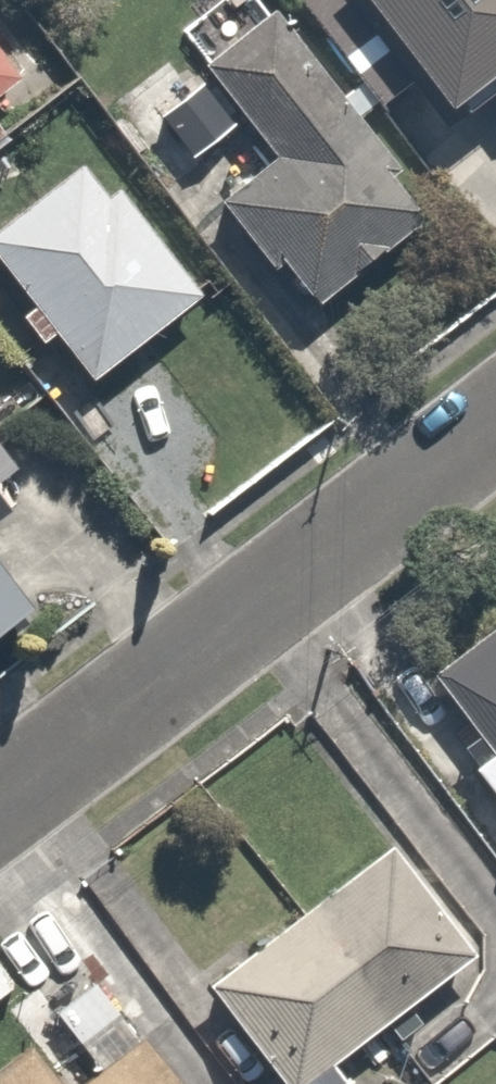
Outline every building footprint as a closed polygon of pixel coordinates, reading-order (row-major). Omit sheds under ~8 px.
[(263,0),(223,0),(105,87),(166,171),(233,121),(259,156),(207,194),(284,299),(413,204),(263,0)] [(438,98),(485,63),(495,78),(495,0),(363,0),(438,98)] [(20,69),(0,41),(0,84),(20,69)] [(78,375),(195,280),(90,150),(0,223),(0,279),(78,375)] [(25,617),(0,582),(0,635),(25,617)] [(406,695),(495,813),(495,627),(406,695)] [(390,846),(199,981),(271,1083),(364,1083),(401,1059),(419,1083),(425,1083),(484,1043),(441,981),(470,961),(390,846)] [(0,1057),(0,1083),(171,1083),(83,967),(32,1006),(45,1023),(0,1057)]
